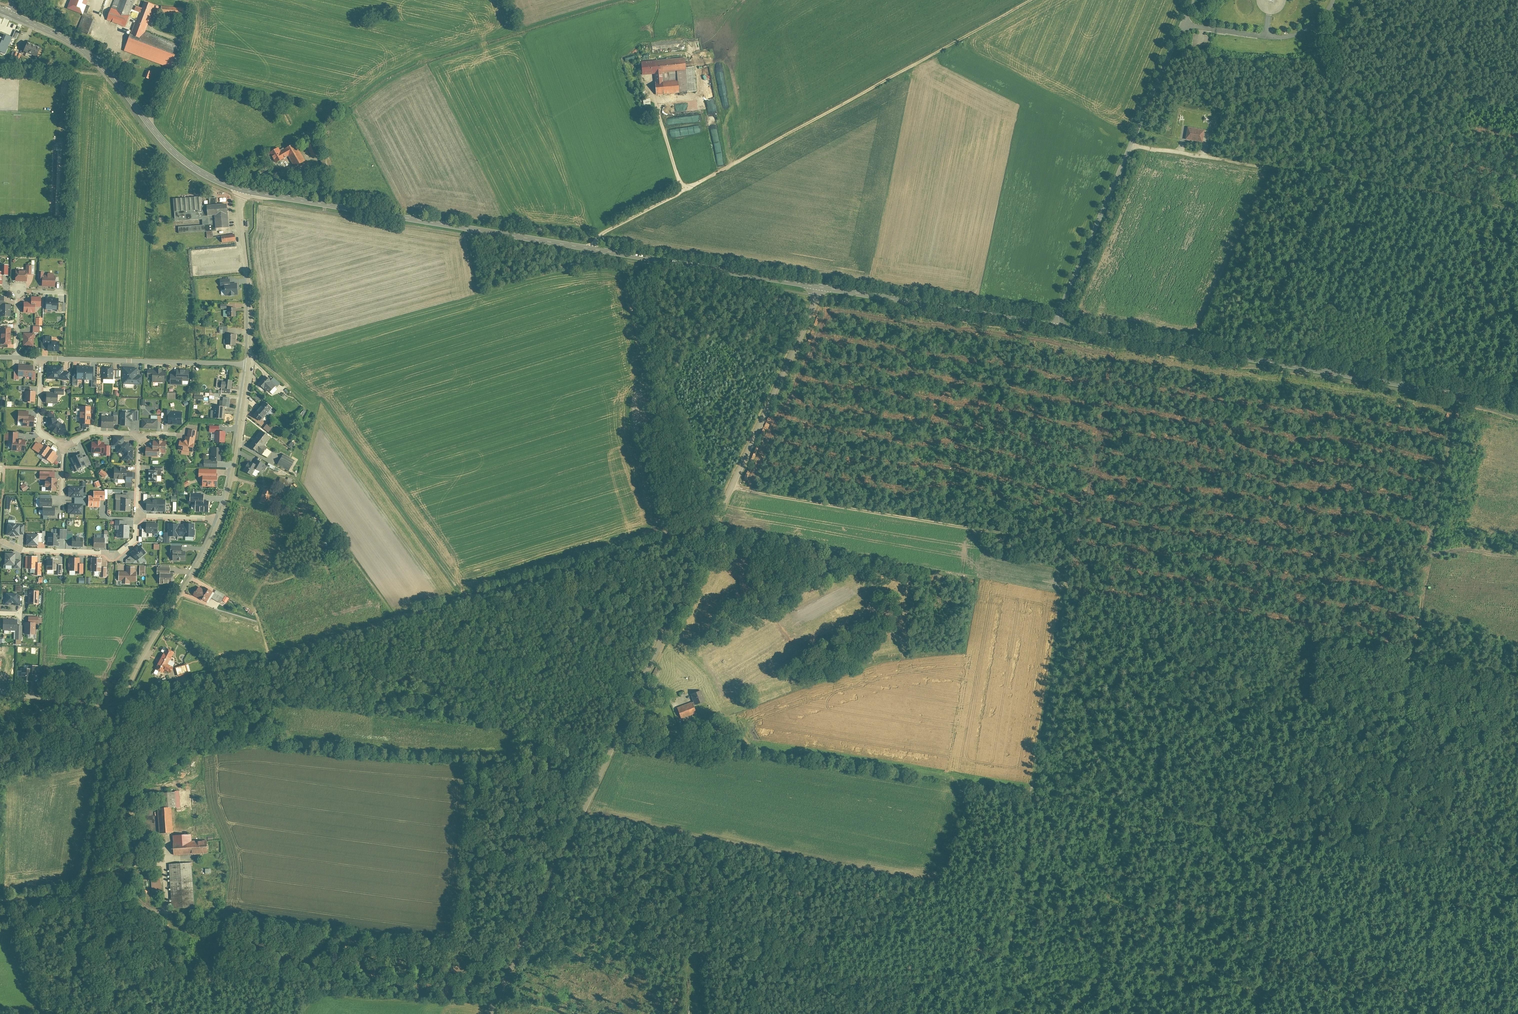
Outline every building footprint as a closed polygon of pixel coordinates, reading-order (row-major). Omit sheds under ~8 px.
[(82,15),(88,0),(70,0),(66,9),(82,15)] [(107,21),(125,28),(136,0),(116,0),(107,21)] [(146,3),(137,30),(132,29),(124,50),(170,68),(178,47),(146,34),(155,6),(146,3)] [(161,7),(161,16),(182,18),(182,9),(161,7)] [(85,18),(80,30),(91,34),(96,22),(85,18)] [(5,54),(13,37),(4,34),(3,38),(0,36),(0,52),(5,54)] [(28,44),(24,52),(36,58),(40,50),(28,44)] [(686,69),(685,59),(642,61),(643,74),(656,73),(657,95),(679,94),(679,93),(696,92),(695,69),(686,69)] [(72,80),(63,79),(62,91),(71,92),(72,80)] [(1186,126),(1185,140),(1204,141),(1205,128),(1186,126)] [(317,139),(307,143),(312,158),(322,154),(317,139)] [(286,151),(282,153),(280,149),(270,154),(276,165),(285,160),(284,158),(289,156),(294,166),(305,161),(296,143),(285,149),(286,151)] [(174,198),(174,223),(179,223),(179,233),(204,233),(203,222),(205,222),(205,218),(215,218),(215,229),(228,229),(227,206),(205,206),(205,197),(174,198)] [(221,233),(221,242),(236,242),(236,233),(221,233)] [(16,272),(15,281),(25,281),(26,272),(16,272)] [(55,279),(44,279),(44,272),(40,272),(40,287),(55,287),(55,279)] [(222,285),(223,295),(238,294),(237,283),(230,284),(222,285)] [(11,317),(11,303),(4,303),(4,297),(0,297),(0,317),(11,317)] [(35,313),(35,307),(40,307),(41,300),(30,300),(30,305),(22,305),(22,313),(35,313)] [(44,302),(45,310),(57,310),(57,302),(44,302)] [(224,310),(224,317),(236,317),(237,305),(220,305),(220,310),(224,310)] [(11,336),(11,327),(0,327),(0,336),(11,336)] [(225,333),(225,344),(235,344),(235,333),(225,333)] [(23,334),(23,345),(33,345),(33,334),(23,334)] [(11,345),(11,336),(0,336),(0,345),(11,345)] [(58,345),(51,345),(51,338),(42,338),(43,345),(45,345),(45,353),(58,353),(58,345)] [(46,366),(47,379),(64,378),(64,366),(46,366)] [(75,367),(75,380),(84,380),(84,367),(75,367)] [(84,367),(84,380),(92,380),(92,367),(84,367)] [(102,367),(103,380),(114,380),(114,367),(102,367)] [(17,368),(17,377),(32,377),(32,368),(17,368)] [(124,368),(124,384),(141,384),(141,375),(136,375),(136,368),(124,368)] [(151,371),(152,383),(165,382),(164,371),(151,371)] [(176,372),(176,377),(169,377),(169,385),(183,385),(183,382),(190,382),(189,372),(176,372)] [(281,384),(269,375),(262,384),(274,393),(281,384)] [(216,376),(216,388),(221,388),(221,394),(230,394),(230,388),(232,388),(232,377),(216,376)] [(24,392),(24,402),(35,402),(35,392),(24,392)] [(44,395),(45,404),(56,403),(56,394),(44,395)] [(266,402),(254,415),(261,421),(272,408),(266,402)] [(214,406),(214,418),(225,418),(225,406),(214,406)] [(80,407),(80,415),(92,415),(92,407),(80,407)] [(169,412),(169,424),(182,424),(183,412),(169,412)] [(119,413),(120,426),(129,426),(129,413),(119,413)] [(17,423),(22,423),(22,427),(33,427),(33,419),(28,419),(28,414),(17,414),(17,423)] [(44,414),(46,428),(57,436),(65,436),(65,426),(60,426),(52,418),(52,414),(44,414)] [(80,415),(80,424),(92,424),(92,415),(80,415)] [(101,417),(100,428),(113,429),(114,418),(101,417)] [(142,418),(142,429),(158,429),(158,418),(142,418)] [(178,452),(192,455),(197,430),(188,429),(184,446),(179,445),(178,452)] [(269,449),(265,446),(271,438),(260,430),(249,445),(260,453),(264,456),(269,449)] [(6,447),(10,447),(10,451),(24,451),(24,440),(18,440),(18,431),(6,431),(6,447)] [(216,431),(216,442),(226,442),(226,431),(222,431),(216,431)] [(39,454),(37,457),(50,465),(58,453),(45,445),(44,447),(36,441),(31,449),(39,454)] [(166,441),(152,441),(152,450),(146,450),(146,457),(159,456),(159,453),(167,452),(166,441)] [(90,442),(91,454),(103,454),(103,442),(90,442)] [(123,454),(123,459),(132,460),(132,449),(127,443),(117,443),(117,452),(121,452),(123,454)] [(211,447),(212,462),(223,461),(223,446),(211,447)] [(88,455),(81,458),(80,454),(71,458),(76,469),(82,467),(82,469),(92,465),(88,455)] [(283,455),(278,464),(289,471),(294,462),(283,455)] [(259,477),(262,470),(263,470),(266,464),(257,460),(255,463),(250,460),(244,470),(259,477)] [(156,466),(156,467),(149,467),(149,482),(160,482),(159,474),(163,474),(163,466),(156,466)] [(113,467),(113,478),(125,478),(125,483),(131,483),(131,475),(128,475),(128,467),(113,467)] [(201,478),(201,487),(217,487),(217,475),(216,475),(216,469),(199,469),(199,478),(201,478)] [(45,479),(45,490),(57,490),(56,479),(56,471),(39,472),(40,479),(45,479)] [(70,488),(70,495),(72,495),(72,496),(85,497),(85,486),(72,486),(72,488),(70,488)] [(264,488),(260,501),(268,503),(269,498),(279,501),(281,494),(271,491),(271,490),(264,488)] [(91,495),(90,505),(102,506),(102,500),(107,500),(107,491),(95,491),(95,495),(91,495)] [(41,498),(40,506),(46,506),(54,506),(55,499),(41,498)] [(119,499),(119,513),(131,513),(131,499),(119,499)] [(149,499),(149,510),(158,510),(159,499),(149,499)] [(159,499),(158,510),(168,510),(168,499),(159,499)] [(200,500),(199,510),(212,511),(212,501),(206,500),(200,500)] [(69,505),(68,512),(70,512),(70,513),(83,514),(83,504),(71,503),(71,505),(69,505)] [(46,506),(45,514),(59,514),(60,507),(54,506),(46,506)] [(121,533),(121,537),(130,537),(130,525),(126,524),(126,520),(117,520),(116,533),(121,533)] [(149,528),(149,532),(161,532),(161,523),(150,523),(149,528)] [(172,532),(172,535),(184,536),(184,533),(185,523),(173,523),(172,532)] [(184,533),(184,536),(196,536),(197,524),(185,523),(184,533)] [(11,524),(10,534),(25,534),(26,524),(11,524)] [(51,533),(50,545),(61,546),(61,539),(64,539),(64,533),(51,533)] [(29,534),(29,545),(40,545),(40,534),(29,534)] [(92,537),(93,546),(103,546),(103,537),(92,537)] [(75,538),(74,545),(85,546),(85,538),(75,538)] [(139,558),(140,559),(149,553),(143,545),(134,552),(136,554),(139,558)] [(171,551),(172,561),(186,560),(185,549),(171,551)] [(3,553),(4,569),(21,569),(21,560),(14,560),(14,553),(3,553)] [(129,559),(129,562),(135,563),(139,558),(136,554),(129,559)] [(33,569),(33,575),(41,575),(41,563),(37,563),(37,557),(25,556),(25,569),(33,569)] [(83,565),(79,565),(80,558),(69,557),(68,570),(76,570),(76,575),(82,575),(83,565)] [(50,558),(49,569),(57,569),(60,569),(60,564),(60,558),(50,558)] [(98,577),(107,577),(107,568),(102,568),(102,559),(91,559),(91,571),(98,571),(98,577)] [(159,573),(169,573),(170,565),(160,565),(160,567),(156,567),(156,573),(159,573)] [(119,572),(119,583),(137,583),(137,567),(126,567),(126,572),(119,572)] [(159,573),(159,583),(170,583),(170,580),(172,580),(173,573),(169,573),(159,573)] [(199,584),(193,596),(206,603),(212,592),(199,584)] [(27,591),(28,605),(39,604),(39,590),(27,591)] [(4,594),(4,604),(19,604),(19,594),(4,594)] [(2,619),(2,630),(15,630),(15,640),(22,641),(22,626),(18,626),(18,619),(2,619)] [(25,623),(25,635),(35,636),(35,623),(25,623)] [(173,667),(167,664),(174,652),(164,647),(162,651),(165,653),(156,668),(163,672),(165,669),(170,672),(173,667)] [(176,668),(178,675),(190,672),(188,665),(176,668)] [(30,666),(30,670),(20,670),(19,683),(31,684),(32,676),(40,676),(40,666),(30,666)] [(694,701),(677,708),(681,718),(697,713),(694,705),(705,701),(701,690),(692,694),(694,701)] [(156,808),(156,834),(171,834),(171,810),(176,810),(175,792),(166,792),(166,808),(156,808)] [(191,834),(173,834),(174,854),(209,854),(209,841),(191,841),(191,834)] [(170,864),(171,909),(193,908),(192,863),(170,864)] [(152,877),(152,891),(160,891),(160,877),(152,877)]
